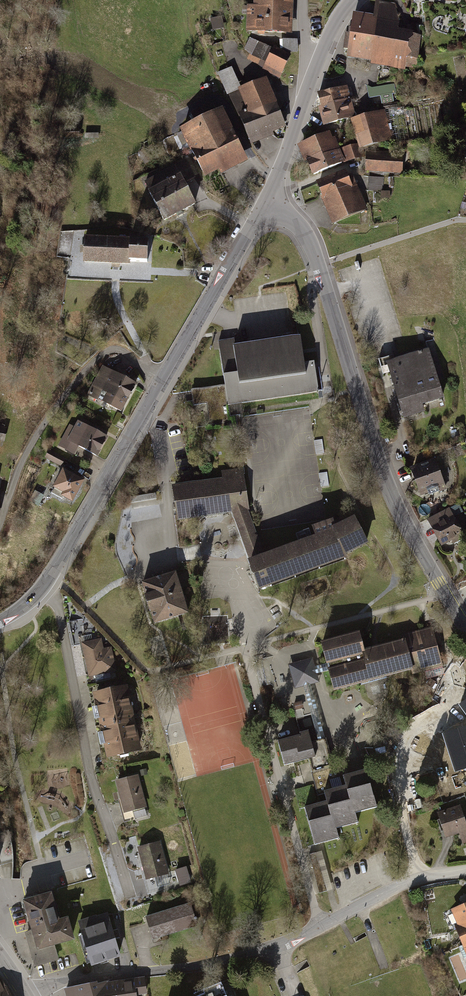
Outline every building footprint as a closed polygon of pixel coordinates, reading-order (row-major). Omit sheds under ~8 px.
[(293,0),(254,0),(254,6),(246,6),(245,33),(292,34),(293,0)] [(374,14),(355,11),(345,62),(408,74),(409,69),(416,71),(422,38),(415,36),(415,33),(402,31),(404,22),(398,6),(376,2),(374,14)] [(298,54),(298,40),(280,41),(280,50),(249,36),(241,54),(247,57),(245,62),(280,78),(291,54),(298,54)] [(286,129),(264,77),(241,87),(232,68),(217,74),(247,145),(286,129)] [(356,119),(347,87),(317,96),(326,128),(352,120),(356,119)] [(247,163),(220,109),(215,112),(211,104),(190,114),(194,121),(178,129),(202,179),(221,170),(223,175),(247,163)] [(356,119),(352,120),(359,150),(392,142),(384,112),(356,119)] [(337,153),(330,134),(298,147),(310,177),(342,164),(337,153)] [(350,166),(356,164),(351,148),(345,149),(350,166)] [(402,151),(367,152),(367,156),(367,173),(402,173),(402,151)] [(195,177),(186,159),(143,181),(163,221),(197,204),(186,182),(195,177)] [(351,179),(348,171),(317,183),(332,219),(338,217),(340,221),(371,209),(358,177),(351,179)] [(149,264),(150,244),(133,244),(133,239),(84,237),(83,265),(131,267),(131,263),(149,264)] [(303,361),(299,333),(235,342),(234,339),(218,341),(227,404),(318,392),(313,360),(303,361)] [(442,395),(428,347),(385,360),(402,416),(423,410),(420,401),(442,395)] [(121,410),(135,383),(102,366),(88,393),(121,410)] [(97,455),(107,437),(71,418),(57,443),(74,452),(78,445),(97,455)] [(446,484),(435,456),(410,466),(422,494),(446,484)] [(82,479),(62,467),(51,487),(71,498),(82,479)] [(232,510),(245,508),(247,507),(241,470),(224,473),(224,481),(174,489),(179,518),(232,510)] [(464,532),(450,507),(429,518),(443,544),(464,532)] [(250,562),(263,557),(245,508),(232,510),(250,562)] [(263,557),(250,562),(259,588),(345,557),(344,554),(366,542),(354,519),(335,529),(330,521),(313,530),(317,538),(263,557)] [(187,609),(175,567),(140,577),(152,619),(187,609)] [(359,634),(322,644),(334,688),(362,680),(363,683),(386,677),(385,674),(412,667),(414,672),(443,664),(431,629),(403,636),(404,641),(364,652),(359,634)] [(100,636),(79,640),(85,674),(114,669),(109,644),(102,646),(100,636)] [(320,682),(313,656),(287,663),(294,689),(304,686),(311,684),(320,682)] [(126,682),(91,690),(104,754),(139,747),(126,682)] [(311,684),(304,686),(318,740),(325,738),(311,684)] [(456,771),(465,768),(465,727),(444,734),(456,771)] [(284,763),(315,755),(308,731),(278,739),(284,763)] [(417,766),(441,758),(434,735),(410,742),(417,766)] [(375,804),(365,765),(343,771),(345,780),(322,787),(325,796),(302,803),(314,843),(338,837),(335,825),(357,819),(354,810),(375,804)] [(122,810),(147,803),(138,772),(113,779),(122,810)] [(437,810),(445,835),(453,832),(457,843),(465,840),(465,822),(460,803),(437,810)] [(160,839),(136,845),(145,878),(168,872),(160,839)] [(178,864),(179,880),(190,879),(190,863),(178,864)] [(58,921),(50,893),(21,902),(36,952),(74,941),(67,918),(58,921)] [(449,907),(465,947),(465,899),(449,907)] [(189,904),(145,918),(153,940),(196,926),(189,904)] [(95,914),(77,919),(90,965),(118,957),(107,917),(96,920),(95,914)] [(3,976),(0,978),(0,995),(13,995),(3,976)] [(144,977),(67,988),(68,995),(139,995),(146,994),(144,977)]
